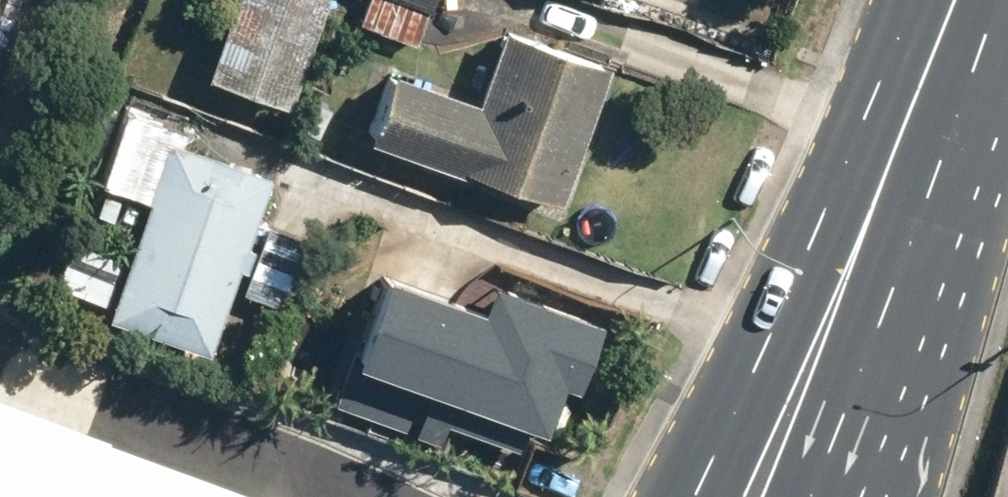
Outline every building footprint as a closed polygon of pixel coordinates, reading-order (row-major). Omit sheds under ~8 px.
[(202,75),(284,108),(328,0),(232,0),(202,75)] [(424,13),(428,0),(382,0),(424,13)] [(611,64),(504,26),(478,100),(389,68),(365,135),(561,204),(611,64)] [(267,173),(160,134),(97,310),(204,349),(267,173)] [(485,298),(393,264),(361,353),(548,421),(567,369),(590,377),(612,314),(589,306),(495,271),(485,298)] [(0,383),(0,496),(281,496),(0,383)]
